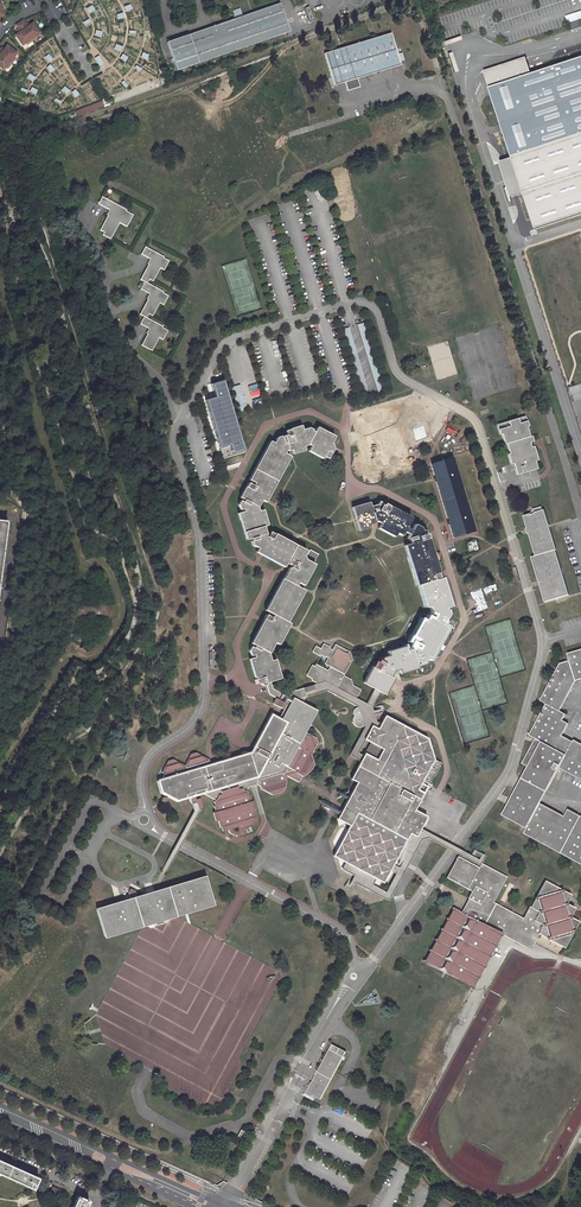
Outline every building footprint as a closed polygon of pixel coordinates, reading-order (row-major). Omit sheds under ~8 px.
[(289,32),(279,4),(166,42),(175,70),(289,32)] [(565,16),(567,24),(580,19),(580,11),(565,16)] [(567,24),(570,31),(580,28),(580,19),(567,24)] [(21,23),(32,40),(37,37),(41,34),(34,24),(31,26),(29,28),(27,25),(24,21),(21,23)] [(21,23),(17,26),(19,30),(21,32),(19,34),(16,36),(23,46),(27,44),(32,40),(21,23)] [(359,79),(403,64),(402,61),(406,60),(404,53),(399,54),(392,32),(326,54),(336,86),(346,83),(349,90),(353,92),(360,90),(361,87),(359,79)] [(11,63),(15,58),(18,54),(8,47),(6,50),(4,52),(1,50),(0,49),(0,54),(11,63)] [(0,54),(0,67),(5,71),(8,68),(11,63),(0,54)] [(49,55),(44,59),(49,64),(53,60),(49,55)] [(531,74),(525,58),(484,71),(487,87),(509,157),(498,163),(509,197),(523,192),(535,228),(580,213),(580,58),(531,74)] [(76,110),(77,115),(102,108),(101,102),(76,110)] [(125,205),(101,192),(97,200),(109,207),(99,226),(102,228),(101,230),(109,234),(118,218),(126,223),(132,211),(124,207),(125,205)] [(162,257),(163,255),(143,246),(140,253),(150,258),(140,279),(144,281),(140,289),(150,293),(139,315),(143,317),(140,324),(150,330),(139,350),(145,354),(148,349),(152,352),(159,338),(163,340),(167,331),(162,328),(163,326),(146,317),(148,314),(152,316),(159,302),(163,304),(168,296),(162,293),(163,290),(147,282),(148,279),(153,281),(160,267),(164,269),(168,260),(162,257)] [(360,390),(366,388),(347,327),(341,329),(360,390)] [(525,416),(496,424),(499,435),(501,434),(504,444),(506,443),(509,454),(507,454),(510,465),(513,464),(516,475),(537,469),(534,461),(537,461),(533,446),(530,447),(529,443),(533,441),(531,436),(529,436),(526,426),(528,426),(525,416)] [(270,439),(250,478),(256,481),(254,484),(249,481),(247,485),(246,484),(241,496),(244,497),(243,500),(241,499),(239,502),(241,510),(245,509),(245,511),(239,512),(242,521),(245,520),(248,531),(245,532),(247,540),(252,538),(253,540),(252,541),(253,544),(258,547),(260,545),(267,549),(264,554),(272,559),(273,557),(278,559),(276,562),(285,567),(288,561),(290,561),(288,564),(291,566),(284,578),(283,578),(278,586),(283,589),(282,591),(277,589),(273,596),(275,598),(272,603),(270,602),(265,610),(273,615),(272,617),(266,614),(263,618),(269,622),(267,624),(263,622),(251,643),(254,645),(253,647),(251,646),(248,651),(250,656),(253,655),(254,658),(250,659),(252,666),(250,666),(254,679),(260,677),(260,679),(253,681),(255,686),(260,684),(260,686),(262,687),(267,686),(272,685),(271,683),(282,680),(280,672),(278,672),(276,666),(275,666),(273,661),(272,661),(270,654),(275,643),(277,644),(282,634),(284,634),(288,626),(282,623),(284,619),(286,620),(291,610),(292,611),(297,600),(296,599),(301,589),(295,586),(297,582),(304,585),(310,574),(309,574),(318,554),(310,550),(307,556),(305,555),(306,552),(296,547),(294,551),(288,548),(291,542),(275,534),(276,531),(272,529),(269,536),(265,534),(266,532),(264,526),(268,524),(263,509),(260,510),(259,505),(263,498),(260,496),(262,493),(267,495),(271,489),(272,490),(292,455),(285,452),(287,448),(290,450),(293,448),(295,452),(306,448),(304,445),(309,443),(313,444),(310,449),(324,456),(325,454),(330,456),(334,448),(334,442),(332,442),(336,435),(318,426),(315,432),(312,430),(314,427),(311,425),(305,427),(304,424),(292,426),(292,428),(288,429),(289,433),(283,434),(283,433),(278,435),(275,441),(270,439)] [(431,464),(453,539),(474,532),(453,458),(431,464)] [(355,507),(362,531),(373,528),(372,525),(377,524),(379,521),(384,524),(381,529),(397,537),(398,534),(404,537),(406,533),(410,535),(407,541),(410,541),(411,543),(412,542),(413,544),(409,546),(412,557),(409,558),(417,588),(421,587),(427,610),(431,609),(432,615),(437,617),(434,622),(429,620),(427,625),(423,624),(415,640),(420,642),(420,643),(413,640),(411,645),(415,646),(413,649),(416,651),(415,653),(413,652),(414,654),(408,656),(406,649),(389,654),(390,658),(387,659),(384,659),(382,663),(380,662),(379,664),(376,662),(374,667),(380,670),(379,672),(374,669),(366,685),(376,690),(382,693),(384,694),(393,679),(391,678),(394,674),(401,672),(402,674),(407,673),(408,675),(413,673),(413,671),(418,670),(417,666),(419,665),(420,666),(424,665),(427,658),(424,657),(426,653),(431,655),(434,650),(436,651),(447,630),(441,626),(444,622),(447,623),(450,617),(449,612),(447,613),(446,610),(453,608),(444,580),(438,582),(438,580),(440,579),(439,576),(440,575),(430,541),(429,541),(428,537),(423,538),(423,537),(427,535),(426,532),(424,533),(423,529),(416,526),(413,531),(408,528),(413,519),(392,508),(390,513),(389,512),(391,507),(387,505),(386,506),(384,505),(383,506),(379,504),(373,506),(372,502),(355,507)] [(546,604),(569,596),(556,551),(557,551),(545,511),(543,511),(542,507),(533,510),(534,513),(525,516),(529,529),(530,529),(531,530),(531,533),(530,533),(537,557),(533,558),(540,582),(541,582),(542,585),(541,586),(546,604)] [(344,676),(352,660),(350,653),(336,645),(332,650),(331,649),(332,647),(325,643),(324,645),(322,648),(317,645),(314,651),(315,653),(321,656),(322,655),(326,658),(327,656),(328,657),(326,662),(327,665),(330,667),(328,670),(316,664),(315,666),(312,665),(307,674),(308,676),(312,678),(311,680),(314,682),(316,685),(325,683),(330,685),(333,679),(337,682),(340,678),(342,679),(337,689),(355,699),(357,697),(357,698),(361,691),(352,687),(351,680),(344,676)] [(529,829),(526,834),(580,864),(580,817),(571,811),(566,817),(562,823),(548,814),(550,811),(546,808),(547,806),(543,804),(562,768),(580,778),(580,743),(580,742),(579,745),(573,741),(573,740),(565,736),(571,723),(565,720),(569,714),(563,710),(579,679),(580,678),(580,649),(570,652),(572,659),(563,662),(543,700),(548,703),(532,735),(538,738),(525,764),(532,767),(505,816),(529,829)] [(272,685),(267,686),(268,694),(275,698),(285,704),(282,709),(282,713),(285,714),(294,698),(300,703),(303,697),(326,691),(357,707),(357,708),(361,726),(361,727),(346,756),(352,759),(358,762),(361,755),(356,752),(363,740),(368,742),(377,724),(374,722),(372,715),(381,712),(379,705),(373,707),(373,710),(370,710),(369,708),(382,693),(376,690),(365,703),(355,699),(337,689),(342,679),(340,678),(337,682),(333,679),(330,685),(325,683),(316,685),(283,694),(271,688),(272,685)] [(191,810),(188,817),(175,843),(161,870),(166,873),(180,846),(193,820),(198,810),(203,809),(199,798),(195,799),(195,797),(203,794),(215,800),(213,803),(214,806),(212,807),(214,813),(212,814),(214,822),(217,821),(219,828),(220,828),(221,832),(227,830),(228,834),(232,836),(234,835),(235,837),(243,835),(242,833),(244,833),(244,830),(248,829),(251,826),(250,824),(256,823),(255,818),(253,811),(255,810),(253,801),(251,802),(250,796),(248,796),(247,792),(245,791),(247,788),(254,786),(256,786),(259,788),(260,790),(271,797),(281,794),(282,791),(283,792),(285,788),(286,778),(298,784),(300,780),(301,778),(303,778),(311,771),(313,768),(312,767),(314,763),(311,755),(317,744),(315,739),(305,733),(317,711),(294,698),(285,714),(282,713),(273,708),(272,712),(253,746),(254,747),(253,750),(251,753),(247,754),(246,753),(244,752),(241,753),(239,755),(240,757),(211,766),(209,760),(195,753),(190,754),(184,765),(172,759),(167,760),(161,773),(164,774),(162,778),(158,779),(156,782),(160,794),(164,796),(166,798),(175,803),(181,802),(188,799),(191,810)] [(282,709),(285,704),(275,698),(271,704),(282,709)] [(358,727),(361,726),(357,708),(355,708),(352,709),(351,711),(351,712),(351,713),(351,715),(352,715),(351,717),(351,718),(350,721),(351,723),(352,725),(353,726),(354,727),(355,727),(358,727)] [(374,880),(381,883),(389,870),(409,834),(415,838),(420,829),(426,817),(413,808),(422,792),(418,790),(420,785),(425,788),(427,783),(421,780),(433,758),(426,738),(383,714),(377,724),(368,742),(361,755),(358,762),(349,779),(355,782),(335,819),(348,826),(331,856),(345,864),(374,880)] [(434,776),(440,763),(433,758),(421,780),(427,783),(431,775),(434,776)] [(548,814),(562,823),(566,817),(547,806),(546,808),(550,811),(548,814)] [(426,838),(451,852),(478,866),(483,856),(473,851),(470,856),(454,848),(420,829),(415,838),(409,834),(389,870),(396,874),(385,894),(370,886),(374,880),(345,864),(341,870),(353,876),(351,880),(348,879),(344,887),(350,890),(354,883),(388,901),(420,839),(426,838)] [(532,921),(537,912),(529,907),(522,919),(493,903),(507,877),(481,864),(478,868),(457,857),(446,878),(471,892),(467,898),(468,899),(461,912),(500,935),(503,936),(505,933),(510,936),(511,935),(513,936),(511,941),(524,949),(531,946),(537,935),(542,926),(532,921)] [(104,937),(214,904),(205,875),(136,895),(135,891),(130,888),(128,893),(129,897),(95,907),(104,937)] [(535,898),(529,907),(537,912),(532,921),(542,926),(537,935),(547,941),(563,950),(572,933),(577,925),(569,920),(574,911),(566,906),(571,897),(560,891),(544,882),(535,898)] [(347,1052),(333,1044),(305,1094),(315,1099),(316,1097),(320,1100),(347,1052)] [(241,1140),(245,1133),(241,1130),(237,1138),(241,1140)] [(29,1188),(28,1190),(32,1192),(33,1190),(34,1190),(39,1179),(0,1161),(0,1175),(29,1188)] [(49,1191),(47,1196),(56,1200),(58,1195),(49,1191)] [(73,1206),(85,1206),(88,1201),(81,1198),(78,1197),(76,1198),(73,1206)]
